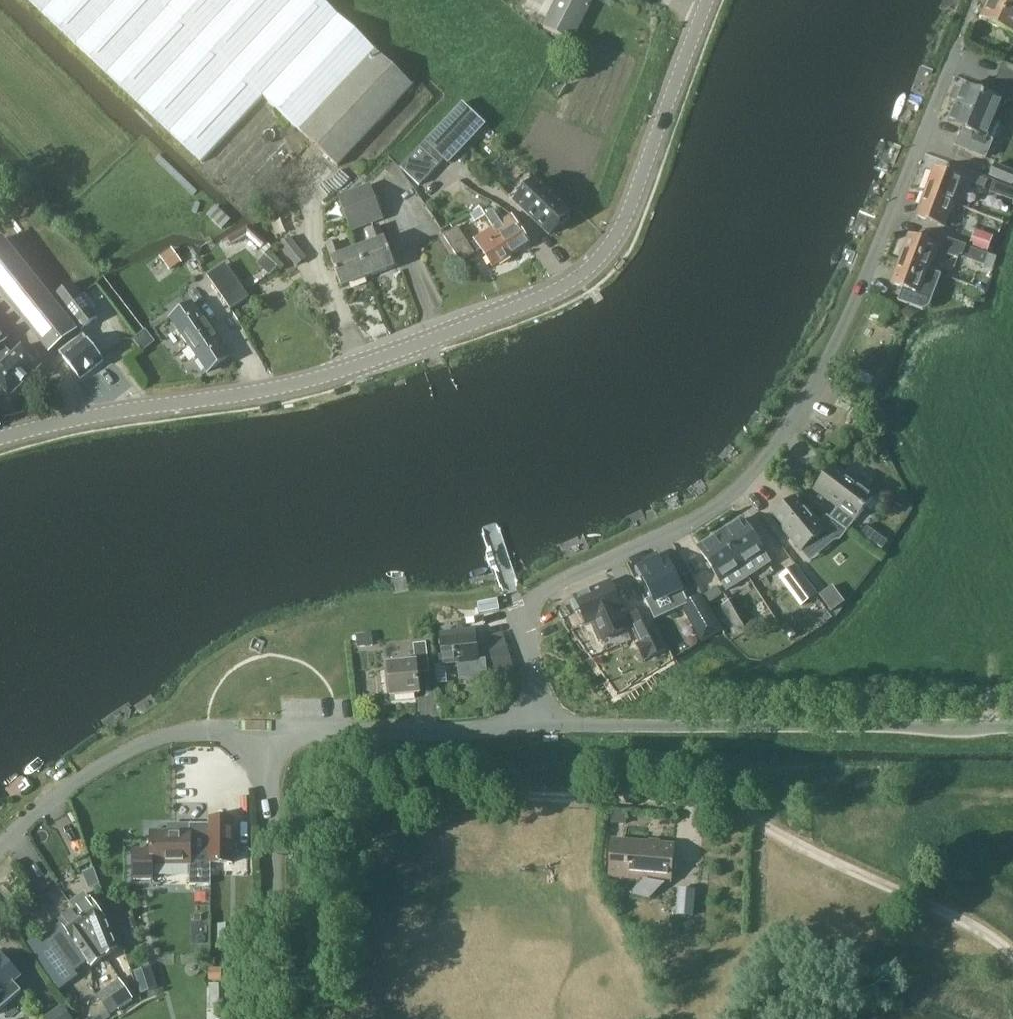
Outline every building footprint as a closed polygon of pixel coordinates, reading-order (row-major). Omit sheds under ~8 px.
[(202,163),(264,95),(299,131),(299,130),(375,50),(321,0),(29,0),(202,163)] [(593,0),(556,0),(543,27),(572,41),(593,0)] [(983,20),(1012,34),(1012,31),(1012,0),(993,0),(983,20)] [(413,87),(375,50),(299,130),(338,167),(413,87)] [(1003,63),(992,88),(1012,97),(1012,67),(1003,63)] [(949,123),(963,129),(956,146),(985,159),(993,141),(986,139),(1002,101),(965,85),(964,86),(965,86),(963,90),(956,87),(951,99),(958,102),(949,123)] [(474,127),(456,111),(425,143),(443,161),(474,127)] [(443,161),(425,143),(402,167),(421,184),(443,161)] [(1012,181),(1012,173),(995,165),(990,176),(1011,185),(1012,181)] [(925,193),(954,203),(962,179),(934,168),(925,193)] [(569,214),(529,176),(509,198),(549,235),(569,214)] [(976,176),(973,184),(985,188),(988,180),(976,176)] [(338,198),(339,199),(351,231),(383,219),(370,186),(338,198)] [(954,203),(925,193),(916,217),(945,228),(954,203)] [(530,244),(512,216),(501,223),(493,211),(485,215),(481,209),(471,215),(475,223),(485,217),(494,229),(511,256),(530,244)] [(248,226),(226,238),(227,239),(231,246),(247,237),(261,250),(266,244),(267,243),(248,226)] [(372,245),(358,250),(369,278),(395,267),(385,240),(384,240),(379,227),(368,231),(372,245)] [(511,256),(494,229),(476,240),(476,241),(469,245),(457,228),(443,236),(461,263),(482,250),(493,267),(511,256)] [(278,242),(298,265),(307,257),(288,233),(278,242)] [(975,233),(970,245),(989,252),(993,240),(975,233)] [(900,260),(928,270),(937,246),(909,236),(900,260)] [(50,352),(75,332),(1,239),(0,240),(0,289),(50,352)] [(946,239),(941,252),(958,259),(959,255),(984,263),(987,254),(966,246),(946,239)] [(342,288),(369,278),(358,250),(344,256),(340,242),(327,246),(332,259),(331,259),(342,288)] [(173,268),(186,259),(176,245),(163,254),(173,268)] [(928,270),(900,260),(891,284),(903,288),(898,302),(923,311),(929,308),(941,275),(928,270)] [(208,277),(219,293),(237,281),(226,265),(208,277)] [(248,297),(237,281),(219,293),(231,309),(248,297)] [(57,296),(83,329),(97,318),(91,310),(96,306),(86,293),(81,297),(71,285),(57,296)] [(170,319),(189,346),(211,331),(192,303),(170,319)] [(230,358),(211,331),(189,346),(208,373),(230,358)] [(83,334),(59,353),(64,359),(80,379),(104,361),(83,334)] [(5,341),(0,335),(0,368),(13,356),(2,344),(5,341)] [(41,367),(22,347),(13,356),(0,368),(0,387),(10,398),(41,367)] [(862,482),(862,478),(853,471),(849,471),(847,474),(833,463),(814,489),(838,507),(830,516),(848,530),(856,520),(875,496),(860,485),(862,482)] [(848,532),(827,514),(818,522),(806,507),(804,509),(794,497),(774,513),(784,525),(782,527),(801,550),(824,531),(835,540),(840,541),(848,532)] [(739,517),(694,543),(716,579),(761,553),(739,517)] [(638,568),(655,602),(682,589),(665,555),(658,558),(657,554),(643,561),(645,565),(638,568)] [(781,574),(804,605),(821,593),(798,561),(781,574)] [(602,640),(627,629),(619,611),(622,610),(610,582),(574,598),(586,625),(594,622),(602,640)] [(823,599),(832,611),(840,605),(831,593),(823,599)] [(682,606),(703,642),(721,633),(700,596),(682,606)] [(739,637),(754,629),(737,598),(722,606),(739,637)] [(485,659),(477,660),(474,629),(440,633),(443,664),(457,663),(459,681),(487,678),(485,659)] [(354,639),(360,650),(374,642),(367,631),(354,639)] [(498,676),(513,671),(501,633),(485,637),(498,676)] [(391,697),(420,694),(417,673),(429,672),(426,643),(414,644),(416,662),(388,665),(391,697)] [(190,864),(189,864),(189,884),(210,884),(210,862),(232,862),(232,817),(210,817),(210,824),(190,824),(190,864)] [(151,864),(189,864),(190,864),(190,824),(170,824),(170,831),(150,831),(150,850),(133,850),(133,879),(151,879),(151,864)] [(671,879),(674,845),(612,840),(610,874),(671,879)] [(92,886),(103,883),(98,867),(87,870),(92,886)] [(70,904),(74,910),(75,909),(90,930),(87,932),(101,952),(88,961),(92,966),(117,948),(106,921),(90,899),(89,900),(85,894),(70,904)] [(684,894),(682,915),(697,916),(698,895),(684,894)] [(49,976),(59,990),(78,976),(75,971),(88,961),(101,952),(87,932),(90,930),(75,909),(74,910),(60,920),(65,928),(42,945),(37,937),(26,944),(41,965),(44,963),(52,974),(49,976)] [(0,957),(0,1008),(20,991),(14,984),(21,978),(2,955),(0,957)] [(134,971),(141,993),(156,988),(149,966),(134,971)] [(209,973),(210,981),(220,980),(220,972),(209,973)] [(110,1013),(132,998),(119,980),(98,995),(110,1013)] [(63,1006),(44,1018),(45,1018),(71,1018),(63,1006)]
